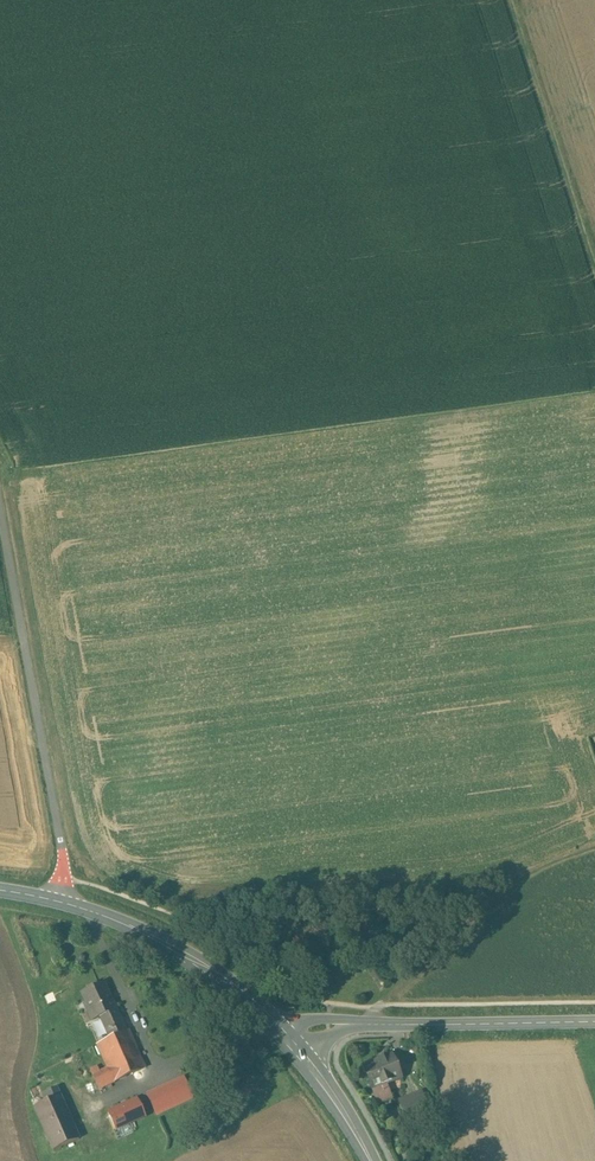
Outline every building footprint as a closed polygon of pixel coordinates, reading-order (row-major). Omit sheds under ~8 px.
[(110,1039),(97,1045),(108,1068),(139,1055),(128,1031),(125,1032),(103,985),(81,995),(88,1010),(86,1011),(91,1022),(100,1017),(110,1039)] [(108,1068),(100,1072),(98,1068),(90,1071),(96,1084),(93,1086),(95,1088),(97,1087),(98,1090),(145,1069),(139,1055),(108,1068)] [(391,1056),(364,1067),(378,1103),(394,1097),(389,1083),(400,1078),(391,1056)] [(183,1078),(147,1094),(157,1116),(193,1100),(183,1078)] [(421,1093),(406,1098),(409,1105),(402,1108),(407,1121),(429,1113),(421,1093)] [(60,1096),(34,1108),(53,1151),(79,1140),(60,1096)] [(136,1100),(108,1112),(116,1131),(145,1118),(136,1100)]
